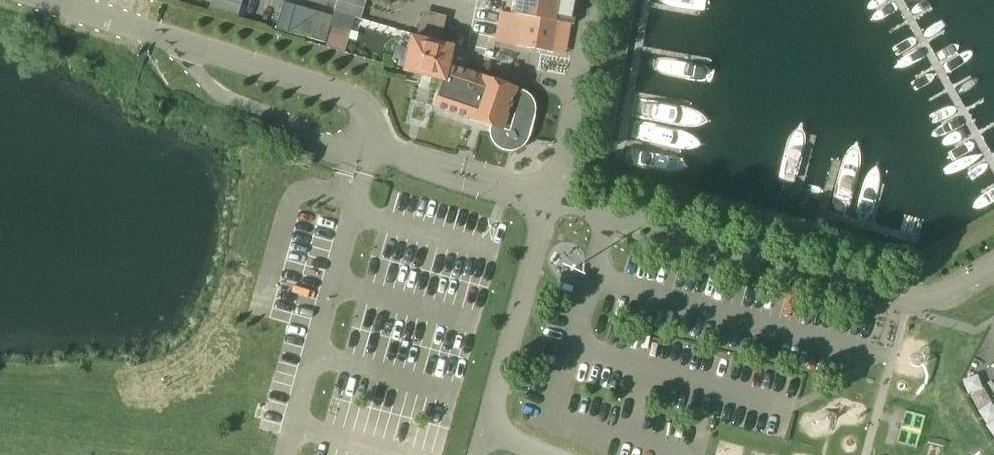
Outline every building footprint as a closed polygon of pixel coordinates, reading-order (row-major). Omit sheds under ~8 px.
[(242,0),(211,0),(209,8),(238,16),(242,0)] [(334,11),(361,18),(366,0),(338,0),(334,11)] [(516,13),(501,11),(496,41),(516,45),(555,52),(560,21),(574,24),(579,0),(518,0),(516,13)] [(326,42),(333,16),(284,2),(276,28),(326,42)] [(352,28),(345,26),(333,23),(327,45),(346,50),(352,28)] [(405,69),(431,76),(444,79),(440,100),(495,118),(493,125),(491,125),(490,130),(491,136),(493,141),(496,145),(500,148),(505,150),(510,151),(515,150),(520,148),(525,145),(528,141),(530,135),(531,132),(530,128),(529,124),(528,120),(525,117),(522,114),(519,112),(515,111),(514,113),(509,111),(516,87),(448,65),(453,46),(413,37),(405,69)]
